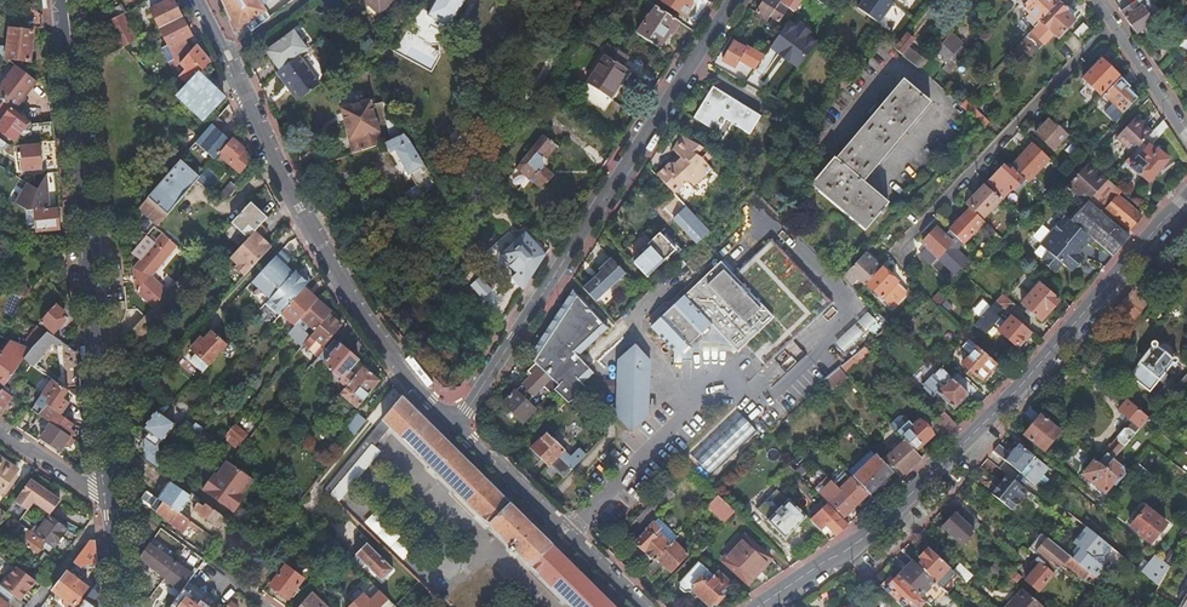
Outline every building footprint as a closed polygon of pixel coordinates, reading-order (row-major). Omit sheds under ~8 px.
[(182,18),(172,0),(151,0),(146,3),(160,30),(182,18)] [(235,32),(245,26),(250,34),(273,17),(260,0),(219,0),(235,32)] [(382,11),(392,0),(371,0),(382,11)] [(427,17),(449,28),(464,0),(437,0),(427,17)] [(682,16),(693,0),(658,0),(682,16)] [(755,14),(767,22),(768,20),(777,25),(778,24),(786,11),(793,15),(796,11),(800,5),(802,3),(803,0),(765,0),(755,14)] [(894,4),(893,3),(888,0),(864,0),(857,9),(879,24),(894,4)] [(1035,28),(1058,4),(1054,0),(1020,0),(1018,3),(1030,15),(1027,19),(1031,24),(1035,28)] [(1136,36),(1145,29),(1150,37),(1154,38),(1158,36),(1157,32),(1170,24),(1172,22),(1148,0),(1139,0),(1131,6),(1121,12),(1136,36)] [(1058,4),(1035,28),(1031,33),(1044,45),(1054,36),(1058,40),(1074,22),(1065,14),(1067,12),(1058,4)] [(107,14),(111,21),(122,15),(125,14),(121,6),(107,14)] [(678,23),(656,8),(649,18),(648,17),(636,35),(658,49),(668,33),(670,35),(678,23)] [(43,28),(42,16),(32,9),(26,16),(28,28),(43,28)] [(580,12),(574,19),(586,29),(591,20),(580,12)] [(109,22),(122,49),(125,48),(136,43),(122,15),(111,21),(109,22)] [(191,37),(182,18),(160,30),(168,46),(161,49),(169,64),(177,60),(177,62),(189,49),(184,41),(189,38),(191,37)] [(797,30),(788,23),(770,48),(780,56),(781,55),(789,61),(788,62),(797,69),(817,43),(807,37),(810,33),(799,26),(797,30)] [(1083,26),(1075,34),(1079,39),(1087,30),(1083,26)] [(7,47),(6,60),(30,62),(33,32),(9,29),(7,47)] [(299,56),(307,51),(307,50),(301,42),(294,32),(268,51),(265,53),(270,60),(268,62),(276,74),(277,73),(299,56)] [(903,56),(902,57),(919,70),(925,61),(909,48),(914,42),(906,35),(905,36),(896,48),(894,49),(903,56)] [(962,46),(950,35),(944,43),(956,53),(962,46)] [(1175,52),(1184,59),(1186,55),(1186,38),(1175,52)] [(744,49),(733,43),(722,62),(734,69),(739,61),(741,58),(744,59),(742,63),(755,70),(764,57),(746,47),(744,49)] [(935,52),(948,63),(956,53),(944,43),(935,52)] [(602,60),(586,85),(609,99),(627,70),(621,67),(627,57),(608,45),(599,59),(602,60)] [(956,53),(963,59),(970,52),(962,46),(956,53)] [(204,71),(209,64),(206,57),(196,47),(194,49),(179,66),(185,71),(178,79),(188,88),(192,84),(204,71)] [(169,64),(173,72),(185,59),(191,53),(189,49),(177,62),(177,60),(169,64)] [(948,63),(944,68),(951,74),(963,60),(963,59),(956,53),(948,63)] [(322,85),(299,56),(277,73),(289,87),(288,90),(298,103),(322,85)] [(1119,77),(1101,60),(1082,79),(1100,96),(1119,77)] [(7,88),(20,70),(16,67),(3,85),(7,88)] [(36,82),(20,70),(7,88),(3,85),(0,89),(0,100),(4,103),(14,111),(36,82)] [(188,88),(181,97),(203,116),(219,98),(201,82),(208,75),(204,71),(192,84),(188,88)] [(276,74),(275,74),(288,90),(289,87),(277,73),(276,74)] [(1130,88),(1120,79),(1103,96),(1123,114),(1137,100),(1127,91),(1130,88)] [(836,160),(833,158),(810,185),(866,231),(880,214),(882,216),(886,212),(883,210),(890,201),(865,180),(930,102),(903,80),(836,160)] [(701,128),(710,133),(733,100),(713,88),(692,120),(702,126),(701,128)] [(356,153),(385,144),(391,142),(388,130),(376,133),(379,141),(375,142),(372,134),(365,104),(364,104),(361,92),(337,97),(341,110),(340,110),(348,140),(356,138),(359,147),(355,148),(356,153)] [(733,100),(710,133),(723,141),(734,123),(738,125),(737,127),(744,131),(755,114),(733,100)] [(961,107),(975,120),(980,115),(966,102),(961,107)] [(14,111),(4,103),(0,109),(0,115),(1,116),(4,118),(0,123),(0,132),(13,142),(22,131),(23,131),(24,131),(26,132),(30,126),(30,124),(30,123),(14,111)] [(628,104),(623,112),(630,117),(636,110),(628,104)] [(755,114),(744,131),(750,135),(761,118),(755,114)] [(975,120),(984,130),(989,124),(980,115),(975,120)] [(408,142),(385,118),(388,130),(391,142),(385,144),(391,155),(396,152),(409,177),(421,170),(427,179),(416,187),(415,186),(402,196),(403,198),(402,200),(401,200),(401,202),(402,203),(402,205),(404,206),(405,207),(406,207),(408,206),(409,205),(412,208),(437,186),(425,167),(424,167),(408,142)] [(1066,134),(1050,119),(1035,134),(1053,152),(1067,136),(1066,134)] [(195,145),(214,161),(218,157),(230,143),(216,131),(222,124),(217,120),(195,145)] [(1133,154),(1152,134),(1141,123),(1139,125),(1133,120),(1116,139),(1133,154)] [(1168,129),(1164,122),(1152,134),(1133,154),(1125,163),(1130,167),(1129,169),(1137,176),(1138,174),(1148,183),(1168,162),(1157,151),(1156,153),(1150,148),(1168,129)] [(54,135),(53,123),(37,124),(39,137),(54,135)] [(549,142),(542,136),(515,169),(541,190),(553,176),(543,168),(542,158),(552,146),(552,147),(554,145),(550,141),(549,142)] [(704,150),(681,137),(673,151),(681,160),(672,168),(669,165),(657,176),(674,195),(689,182),(694,188),(706,177),(713,171),(707,164),(702,159),(697,156),(704,150)] [(0,140),(0,150),(1,151),(2,151),(3,151),(4,150),(6,148),(8,145),(0,140)] [(245,150),(233,140),(230,143),(218,157),(225,163),(226,162),(240,174),(248,164),(247,162),(250,159),(243,152),(245,150)] [(55,151),(55,142),(45,143),(45,157),(52,156),(51,152),(55,151)] [(1023,159),(1013,170),(1024,180),(1028,184),(1050,161),(1033,145),(1022,158),(1023,159)] [(18,162),(22,162),(23,171),(41,170),(39,146),(21,147),(21,153),(18,154),(18,162)] [(709,153),(702,159),(707,164),(715,156),(709,153)] [(58,172),(56,159),(46,160),(47,173),(58,172)] [(207,188),(216,178),(207,170),(199,179),(180,163),(138,210),(158,226),(198,180),(207,188)] [(1086,204),(1106,183),(1097,175),(1087,165),(1080,172),(1067,185),(1086,204)] [(1024,180),(1013,170),(1011,173),(1004,167),(987,184),(1003,200),(1012,190),(1013,192),(1024,180)] [(1049,176),(1057,182),(1062,174),(1054,168),(1049,176)] [(471,188),(478,182),(465,171),(460,176),(471,188)] [(28,184),(15,205),(28,212),(28,211),(34,211),(61,208),(58,172),(47,173),(36,189),(28,184)] [(1121,193),(1108,181),(1106,183),(1086,204),(1070,221),(1094,242),(1112,258),(1129,238),(1101,215),(1105,210),(1106,211),(1105,212),(1106,212),(1106,211),(1113,217),(1112,218),(1113,219),(1114,218),(1120,224),(1119,225),(1120,226),(1122,225),(1127,229),(1126,230),(1127,231),(1128,230),(1128,231),(1129,230),(1128,229),(1139,218),(1140,217),(1140,216),(1140,215),(1138,216),(1133,211),(1134,210),(1133,209),(1132,210),(1126,204),(1125,203),(1124,204),(1118,198),(1119,197),(1118,197),(1117,197),(1121,193)] [(225,201),(236,188),(230,184),(220,197),(225,201)] [(975,197),(967,188),(957,198),(965,206),(967,204),(983,219),(1000,201),(985,187),(975,197)] [(237,189),(236,188),(225,201),(226,202),(237,189)] [(267,220),(250,204),(232,224),(248,239),(260,226),(267,220)] [(63,226),(61,208),(34,211),(36,232),(59,230),(59,227),(63,226)] [(697,246),(711,233),(687,208),(674,221),(697,246)] [(970,211),(949,232),(962,244),(963,245),(983,223),(970,211)] [(1094,242),(1070,221),(1064,228),(1059,224),(1039,246),(1047,253),(1041,261),(1055,274),(1062,266),(1067,270),(1067,269),(1072,273),(1083,260),(1078,256),(1087,245),(1090,248),(1094,242)] [(146,235),(136,226),(127,237),(137,246),(146,235)] [(260,226),(248,239),(229,260),(236,267),(234,269),(244,278),(271,249),(264,243),(261,240),(268,233),(260,226)] [(962,244),(949,232),(945,237),(936,229),(923,244),(928,250),(936,258),(956,276),(968,263),(956,251),(962,244)] [(514,285),(522,292),(546,256),(525,233),(499,257),(516,274),(511,279),(515,283),(514,285)] [(635,263),(633,264),(648,279),(649,278),(648,277),(666,261),(667,261),(669,259),(668,258),(676,251),(678,248),(677,247),(675,249),(664,238),(667,235),(666,234),(662,238),(659,235),(647,246),(651,249),(635,264),(635,263)] [(156,306),(167,294),(150,279),(175,246),(162,235),(134,271),(136,292),(153,309),(156,306)] [(651,328),(675,351),(680,356),(706,330),(712,323),(725,336),(729,336),(731,334),(737,340),(735,343),(734,346),(736,347),(741,352),(748,344),(769,366),(835,301),(772,238),(734,275),(721,262),(651,328)] [(936,258),(928,250),(922,257),(930,264),(936,258)] [(251,284),(270,301),(293,275),(283,267),(288,261),(280,253),(267,268),(269,269),(263,276),(261,274),(251,284)] [(843,278),(852,288),(858,281),(865,287),(866,286),(881,269),(865,256),(843,278)] [(593,281),(583,290),(595,303),(625,276),(610,260),(598,272),(600,274),(597,277),(593,281)] [(685,268),(680,262),(668,273),(674,279),(685,268)] [(881,269),(866,286),(892,309),(906,293),(896,284),(897,283),(881,269)] [(266,305),(279,318),(281,315),(288,308),(287,308),(303,289),(304,290),(309,285),(295,273),(293,275),(270,301),(266,305)] [(480,277),(471,286),(482,298),(491,289),(480,277)] [(24,299),(32,290),(24,287),(17,285),(12,294),(24,299)] [(1059,302),(1038,285),(1020,305),(1040,322),(1048,313),(1049,313),(1059,302)] [(288,308),(281,315),(295,327),(296,325),(301,320),(301,321),(318,302),(304,290),(303,289),(287,308),(288,308)] [(1133,290),(1114,311),(1129,324),(1147,302),(1133,290)] [(315,292),(311,296),(318,302),(320,300),(315,292)] [(562,400),(568,405),(577,397),(582,392),(585,389),(582,386),(593,375),(577,358),(607,330),(587,309),(589,308),(579,297),(577,298),(572,292),(528,360),(535,366),(557,387),(553,392),(562,400)] [(936,292),(931,300),(940,305),(945,297),(936,292)] [(1001,295),(995,302),(1002,308),(1008,314),(1014,306),(1001,295)] [(318,302),(301,321),(315,333),(329,316),(331,314),(318,302)] [(995,302),(975,324),(986,334),(995,324),(1001,330),(999,332),(1017,348),(1031,334),(1011,317),(1005,325),(995,316),(1002,308),(995,302)] [(63,313),(55,306),(40,323),(53,334),(64,321),(60,317),(63,313)] [(843,354),(875,324),(866,314),(834,345),(843,354)] [(315,333),(311,338),(309,339),(303,347),(313,356),(321,347),(323,348),(341,327),(329,316),(315,333)] [(301,320),(296,325),(311,338),(315,333),(301,321),(301,320)] [(680,356),(675,351),(675,366),(684,366),(684,361),(693,361),(693,352),(703,352),(702,343),(721,343),(721,348),(731,347),(733,350),(736,347),(734,346),(735,343),(737,340),(731,334),(729,336),(725,336),(712,323),(706,330),(680,356)] [(31,350),(45,335),(38,329),(29,333),(18,345),(31,350)] [(56,347),(60,342),(47,334),(45,335),(31,350),(23,361),(32,367),(51,343),(56,347)] [(208,367),(225,348),(211,335),(204,342),(201,340),(191,351),(196,356),(208,367)] [(970,356),(962,365),(980,382),(995,365),(977,348),(968,340),(961,348),(970,356)] [(15,344),(10,341),(0,354),(5,358),(15,344)] [(346,388),(363,368),(363,367),(332,341),(325,350),(317,359),(311,366),(319,372),(325,366),(340,380),(338,382),(346,388)] [(23,361),(31,350),(18,345),(15,344),(5,358),(0,354),(0,355),(0,384),(4,387),(13,376),(17,370),(23,361)] [(79,386),(76,353),(62,344),(59,366),(60,366),(60,376),(66,375),(67,387),(79,386)] [(616,417),(629,430),(645,416),(651,361),(635,345),(618,361),(616,417)] [(1177,365),(1153,345),(1128,376),(1148,393),(1170,365),(1174,368),(1177,365)] [(321,347),(313,356),(317,359),(325,350),(323,348),(321,347)] [(869,354),(864,348),(849,360),(839,369),(844,375),(869,354)] [(208,367),(196,356),(190,362),(203,374),(209,367),(208,367)] [(1010,377),(1016,370),(1005,361),(1000,367),(1010,377)] [(534,412),(528,406),(543,389),(550,395),(553,392),(557,387),(535,366),(528,374),(532,378),(504,408),(522,425),(534,412)] [(41,367),(38,371),(57,385),(60,381),(41,367)] [(346,388),(339,396),(356,410),(379,382),(363,368),(346,388)] [(933,398),(937,394),(953,410),(967,395),(950,378),(940,369),(939,368),(922,385),(922,384),(920,386),(923,388),(921,389),(930,398),(931,396),(933,398)] [(844,375),(839,369),(824,381),(825,383),(832,391),(847,378),(844,375)] [(950,378),(967,395),(970,398),(978,390),(957,371),(950,378)] [(460,375),(440,393),(452,406),(472,389),(460,375)] [(1110,399),(1116,393),(1104,383),(1098,390),(1110,400),(1110,399)] [(80,401),(79,390),(75,390),(70,394),(80,401)] [(0,393),(0,416),(12,398),(2,391),(0,393)] [(582,392),(577,397),(581,401),(586,396),(582,392)] [(1117,456),(1148,420),(1116,393),(1110,399),(1120,408),(1118,411),(1132,424),(1127,429),(1123,429),(1123,428),(1121,429),(1122,430),(1116,437),(1115,437),(1115,438),(1116,439),(1117,442),(1111,448),(1109,447),(1105,452),(1105,453),(1106,454),(1098,464),(1119,482),(1127,472),(1118,465),(1122,460),(1117,456)] [(401,398),(324,491),(330,498),(389,427),(510,548),(508,550),(511,553),(513,551),(569,606),(612,606),(530,526),(401,398)] [(33,412),(47,422),(50,424),(70,438),(71,438),(75,433),(70,430),(73,425),(51,409),(46,405),(44,409),(39,405),(33,412)] [(1039,417),(1030,409),(1025,415),(1035,423),(1023,437),(1043,453),(1060,433),(1059,433),(1039,417)] [(164,417),(157,412),(143,430),(162,443),(175,425),(164,417)] [(947,435),(957,426),(944,413),(935,421),(947,435)] [(712,478),(756,436),(735,414),(691,456),(712,478)] [(1041,414),(1039,417),(1059,433),(1061,429),(1060,424),(1049,416),(1041,414)] [(354,437),(366,422),(357,415),(345,430),(354,437)] [(898,416),(888,424),(897,434),(908,423),(901,416),(898,416)] [(904,441),(914,452),(933,436),(920,421),(912,428),(908,423),(897,434),(904,441)] [(70,447),(74,441),(70,438),(50,424),(40,439),(60,453),(66,444),(70,447)] [(246,436),(235,427),(225,437),(228,439),(230,436),(239,444),(246,436)] [(551,465),(565,478),(586,455),(579,447),(571,456),(565,450),(565,449),(547,432),(531,449),(550,466),(551,465)] [(903,476),(921,459),(914,452),(904,441),(884,459),(890,466),(892,464),(903,476)] [(998,446),(993,453),(1034,486),(1043,476),(1048,469),(1017,444),(1009,454),(998,446)] [(847,473),(868,495),(891,474),(870,452),(847,473)] [(0,458),(0,496),(1,494),(14,475),(9,470),(12,466),(0,458)] [(1119,482),(1098,464),(1094,461),(1081,476),(1105,495),(1112,486),(1114,487),(1119,482)] [(228,463),(227,462),(216,477),(214,475),(202,491),(233,514),(245,498),(243,496),(253,482),(228,463)] [(795,472),(788,465),(769,484),(776,490),(787,479),(788,480),(795,472)] [(18,470),(12,466),(9,470),(14,475),(18,470)] [(806,473),(800,467),(795,472),(801,479),(806,473)] [(839,491),(854,506),(865,495),(850,480),(843,472),(832,483),(834,485),(834,486),(839,491)] [(17,477),(14,475),(1,494),(4,496),(17,477)] [(1007,475),(991,496),(1011,512),(1020,500),(1018,498),(1025,490),(1007,475)] [(1043,476),(1034,486),(1037,488),(1045,477),(1043,476)] [(39,488),(30,481),(14,504),(26,512),(32,504),(42,490),(39,488)] [(169,484),(157,500),(175,513),(178,508),(182,504),(185,506),(190,499),(169,484)] [(849,511),(854,506),(839,491),(834,486),(828,491),(833,496),(827,502),(842,517),(843,516),(845,518),(850,512),(849,511)] [(675,496),(667,487),(634,521),(644,530),(675,496)] [(45,492),(42,490),(32,504),(48,517),(60,502),(45,492)] [(272,496),(294,511),(298,506),(276,490),(272,496)] [(805,518),(777,491),(776,490),(756,511),(767,521),(766,522),(784,540),(805,518)] [(1028,491),(1025,490),(1018,498),(1020,500),(1028,491)] [(824,498),(827,502),(833,496),(828,491),(823,496),(824,498)] [(146,496),(155,503),(157,500),(147,493),(146,496)] [(735,513),(718,497),(707,509),(723,525),(735,513)] [(183,535),(191,524),(177,514),(175,513),(157,500),(155,503),(150,509),(170,523),(168,525),(183,535)] [(218,529),(225,520),(213,511),(205,505),(202,508),(194,503),(192,506),(190,509),(193,511),(206,521),(218,529)] [(835,537),(848,526),(835,513),(828,506),(827,505),(809,522),(819,532),(825,527),(830,531),(835,537)] [(962,508),(955,515),(971,529),(978,522),(962,508)] [(1165,524),(1145,508),(1130,527),(1150,544),(1165,524)] [(363,522),(402,559),(412,549),(374,512),(363,522)] [(961,545),(973,531),(971,529),(955,515),(942,529),(961,545)] [(67,530),(48,517),(34,535),(52,549),(67,530)] [(672,543),(677,538),(657,518),(653,523),(645,531),(647,532),(635,544),(654,562),(670,546),(673,543),(672,543)] [(224,534),(231,524),(225,520),(218,529),(224,534)] [(23,527),(18,523),(7,538),(12,542),(23,527)] [(1077,534),(1079,535),(1083,539),(1090,531),(1084,526),(1077,534)] [(824,537),(830,531),(825,527),(819,532),(824,537)] [(52,549),(34,535),(25,529),(23,531),(26,533),(20,541),(36,553),(41,546),(49,552),(52,549)] [(1095,579),(1096,580),(1105,569),(1104,569),(1104,558),(1111,548),(1090,531),(1083,539),(1079,535),(1073,542),(1074,545),(1079,550),(1071,560),(1095,579)] [(1071,560),(1040,535),(1028,550),(1038,558),(1023,574),(1024,581),(1038,593),(1064,562),(1073,569),(1072,570),(1084,580),(1088,577),(1094,581),(1095,579),(1071,560)] [(770,560),(745,536),(722,562),(745,583),(757,570),(759,572),(770,560)] [(97,565),(95,542),(91,542),(88,546),(74,564),(81,569),(83,566),(97,565)] [(686,557),(673,543),(670,546),(654,562),(645,571),(653,578),(663,568),(669,573),(686,557)] [(148,548),(142,556),(142,562),(163,579),(175,563),(150,545),(148,548)] [(1159,550),(1153,545),(1149,551),(1155,555),(1159,550)] [(367,546),(356,557),(364,565),(382,583),(393,572),(367,546)] [(949,569),(928,550),(917,561),(920,564),(917,567),(935,584),(942,591),(956,576),(953,574),(949,569)] [(47,556),(40,563),(53,572),(58,565),(47,556)] [(1163,578),(1165,574),(1169,568),(1154,556),(1148,565),(1163,578)] [(349,563),(358,571),(364,565),(356,557),(349,563)] [(10,565),(0,559),(0,573),(3,575),(10,565)] [(920,599),(920,598),(935,584),(917,567),(914,564),(911,560),(904,566),(907,568),(898,577),(920,599)] [(1141,560),(1136,567),(1143,573),(1148,565),(1141,560)] [(175,563),(163,579),(161,582),(168,588),(170,586),(180,594),(188,582),(193,576),(175,563)] [(730,582),(717,571),(712,576),(697,563),(678,584),(679,585),(678,589),(684,594),(688,593),(689,594),(692,592),(708,606),(712,606),(721,597),(719,595),(730,582)] [(1143,573),(1158,586),(1163,578),(1148,565),(1143,573)] [(960,566),(953,574),(956,576),(960,580),(966,586),(974,578),(960,566)] [(303,581),(284,567),(269,587),(287,600),(303,581)] [(19,569),(16,568),(1,587),(15,597),(21,602),(29,592),(27,591),(34,581),(29,578),(19,569)] [(855,592),(862,584),(850,571),(841,577),(855,592)] [(1008,578),(1015,584),(1021,578),(1013,571),(1008,578)] [(84,603),(79,599),(87,588),(67,573),(62,580),(52,592),(64,601),(62,604),(64,606),(67,603),(71,606),(80,606),(84,603)] [(901,606),(904,606),(909,602),(915,606),(922,606),(926,603),(920,598),(920,599),(898,577),(898,576),(894,581),(889,577),(880,586),(880,587),(901,606)] [(946,595),(960,580),(956,576),(942,591),(944,593),(946,595)] [(99,582),(84,603),(80,606),(101,606),(99,582)] [(188,582),(180,594),(170,606),(217,606),(214,604),(216,602),(188,582)] [(930,606),(944,593),(942,591),(935,584),(920,598),(926,603),(930,606)] [(15,597),(1,587),(0,586),(0,606),(7,606),(15,597)] [(1024,591),(1010,606),(1041,606),(1024,591)] [(311,594),(300,606),(324,606),(311,594)] [(388,602),(379,594),(370,603),(363,596),(352,606),(383,606),(388,602)]
